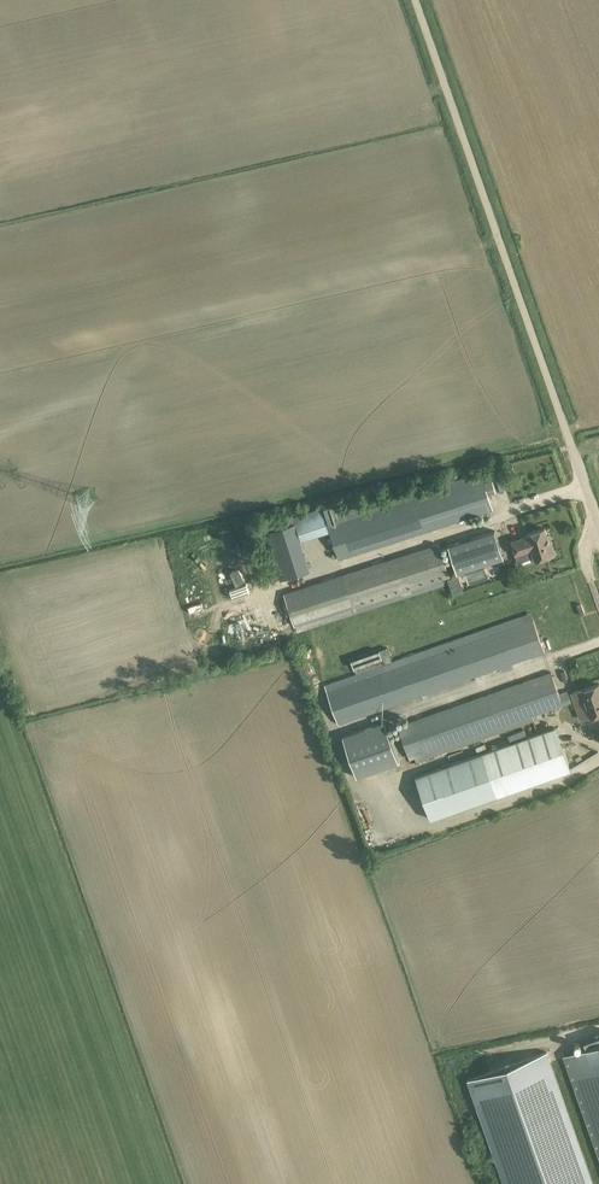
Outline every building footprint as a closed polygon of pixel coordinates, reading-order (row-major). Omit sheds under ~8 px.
[(491,475),(483,477),(488,493),(496,491),(491,475)] [(493,510),(488,493),(483,477),(328,526),(329,531),(338,559),(493,510)] [(293,518),(295,522),(300,540),(329,531),(328,526),(322,509),(293,518)] [(295,522),(265,532),(280,580),(310,571),(300,540),(295,522)] [(502,557),(492,527),(446,542),(456,572),(502,557)] [(528,536),(511,541),(516,554),(532,549),(535,560),(555,554),(551,542),(549,542),(545,528),(527,533),(528,536)] [(356,614),(443,586),(445,586),(442,579),(450,576),(439,544),(343,575),(285,594),(295,627),(296,626),(298,632),(305,630),(356,614)] [(236,570),(230,573),(236,587),(242,584),(236,570)] [(455,577),(446,580),(451,595),(460,592),(455,577)] [(356,675),(325,686),(338,724),(390,705),(500,667),(505,665),(507,670),(513,668),(511,663),(544,652),(541,642),(533,620),(524,623),(522,618),(391,663),(386,665),(383,666),(378,650),(350,659),(356,675)] [(398,725),(397,725),(398,727),(409,758),(414,756),(416,762),(534,721),(532,715),(571,701),(568,694),(560,697),(559,693),(551,672),(413,720),(410,721),(408,722),(407,722),(405,723),(402,724),(399,725),(398,725)] [(581,690),(590,716),(598,713),(598,683),(581,690)] [(402,714),(433,705),(430,694),(399,703),(402,714)] [(384,722),(343,737),(357,777),(399,763),(384,722)] [(482,753),(416,777),(431,819),(497,795),(570,769),(555,727),(482,753)] [(564,1058),(598,1157),(598,1035),(584,1041),(587,1050),(564,1058)] [(467,1079),(504,1183),(593,1183),(547,1052),(467,1079)]
